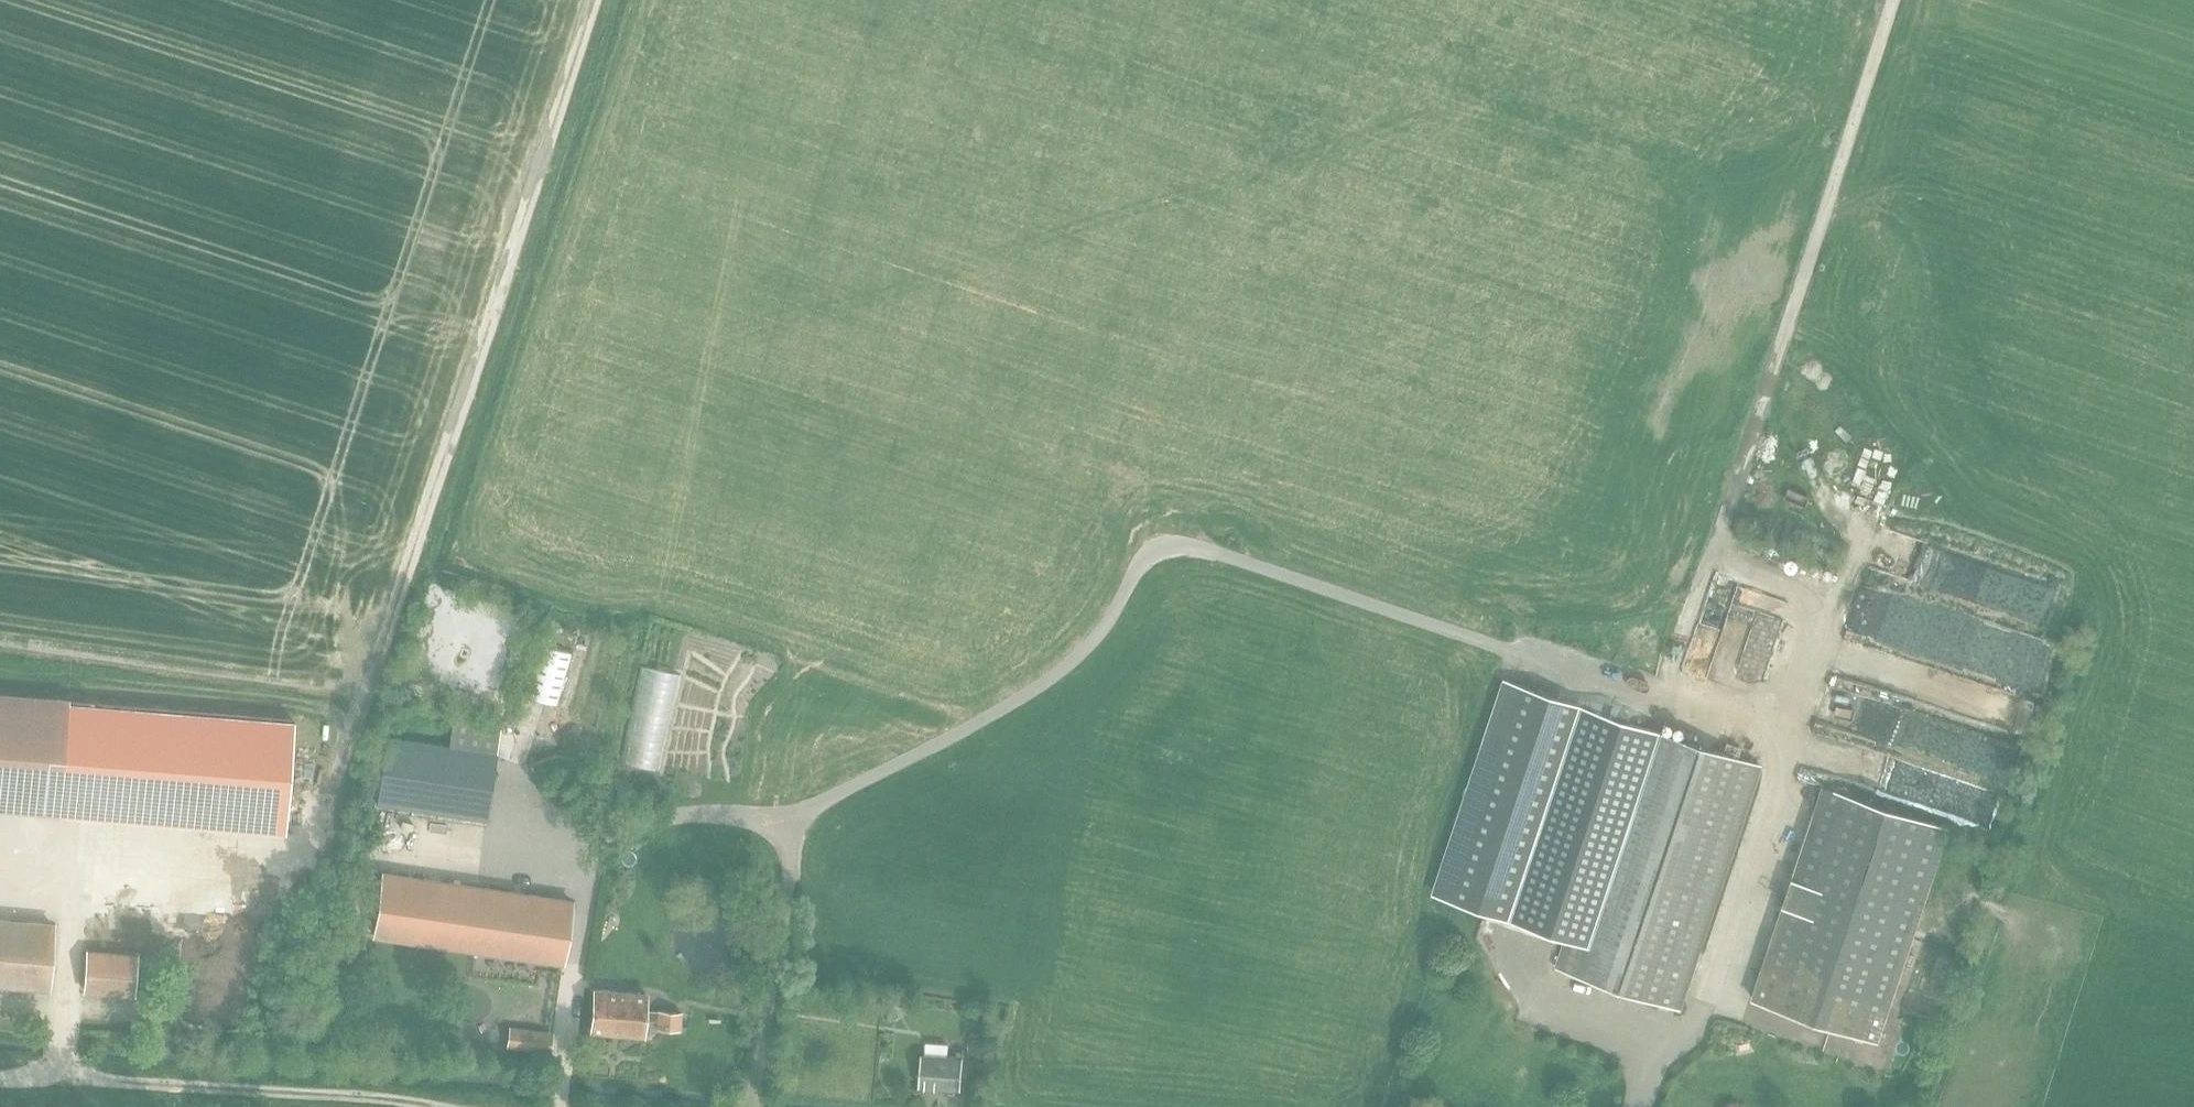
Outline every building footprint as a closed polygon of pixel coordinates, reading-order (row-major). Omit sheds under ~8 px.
[(397,688),(501,722),(535,616),(430,583),(397,688)] [(598,765),(654,778),(686,640),(630,627),(598,765)] [(539,644),(524,695),(557,705),(571,654),(539,644)] [(1506,682),(1435,893),(1507,917),(1507,916),(1577,706),(1506,682)] [(69,698),(0,693),(0,809),(59,814),(68,704),(69,698)] [(68,704),(59,814),(285,832),(293,721),(68,704)] [(1577,706),(1507,916),(1566,935),(1565,937),(1556,966),(1677,1007),(1757,765),(1640,726),(1577,706)] [(386,738),(377,803),(486,819),(495,754),(386,738)] [(1877,1039),(1947,829),(1822,787),(1752,997),(1877,1039)] [(570,900),(384,873),(375,934),(561,961),(570,900)] [(0,921),(0,984),(46,988),(50,926),(0,921)] [(137,954),(85,949),(81,992),(133,997),(137,954)] [(592,990),(589,1032),(641,1036),(642,1022),(656,1023),(655,1026),(678,1028),(679,1012),(642,1010),(643,994),(592,990)] [(544,1033),(544,1025),(511,1023),(511,1031),(544,1033)] [(507,1033),(506,1051),(548,1054),(549,1036),(507,1033)] [(954,1057),(948,1057),(948,1044),(925,1043),(925,1055),(921,1055),(919,1087),(960,1090),(963,1052),(954,1051),(954,1057)]
